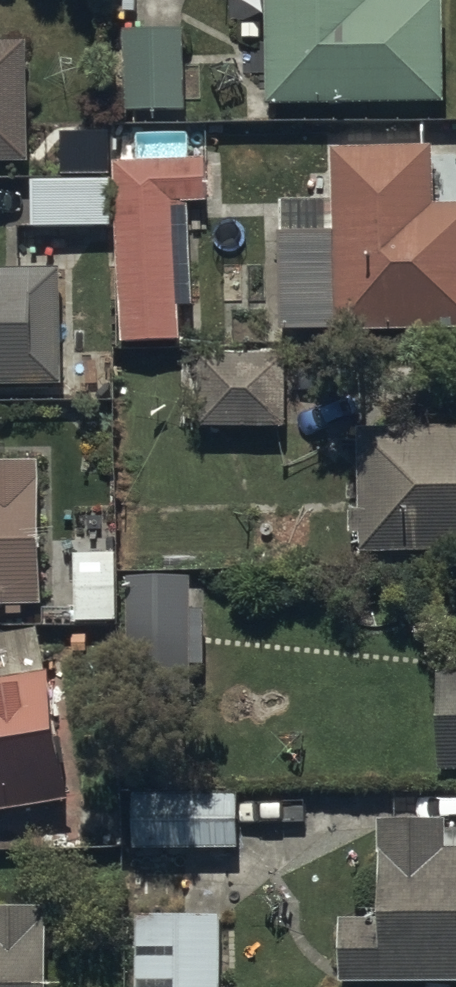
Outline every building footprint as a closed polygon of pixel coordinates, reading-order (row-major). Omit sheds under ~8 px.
[(272,104),(449,101),(449,0),(271,0),(272,104)] [(189,110),(186,28),(125,30),(128,112),(189,110)] [(33,162),(32,39),(0,39),(0,162),(33,162)] [(286,201),(289,331),(455,326),(455,203),(440,204),(438,145),(332,148),(334,200),(286,201)] [(209,159),(116,159),(121,340),(182,340),(182,301),(177,301),(177,207),(186,207),(186,200),(209,200),(209,159)] [(112,225),(110,179),(34,179),(34,225),(112,225)] [(66,386),(66,269),(0,269),(0,386),(66,386)] [(290,340),(200,340),(200,428),(290,428),(290,340)] [(366,426),(366,550),(455,550),(455,426),(366,426)] [(9,607),(9,614),(26,614),(26,607),(47,607),(44,461),(0,461),(0,607),(9,607)] [(194,574),(130,574),(130,687),(196,687),(196,665),(209,665),(209,607),(194,607),(194,574)] [(76,798),(55,669),(47,670),(40,628),(0,635),(0,810),(76,798)] [(445,770),(455,769),(455,667),(445,667),(445,770)] [(133,793),(133,848),(242,847),(242,793),(133,793)] [(344,983),(455,983),(455,843),(449,842),(449,816),(381,816),(381,916),(344,916),(344,983)] [(53,905),(0,905),(0,986),(52,986),(53,905)] [(139,911),(136,986),(223,986),(226,914),(139,911)]
